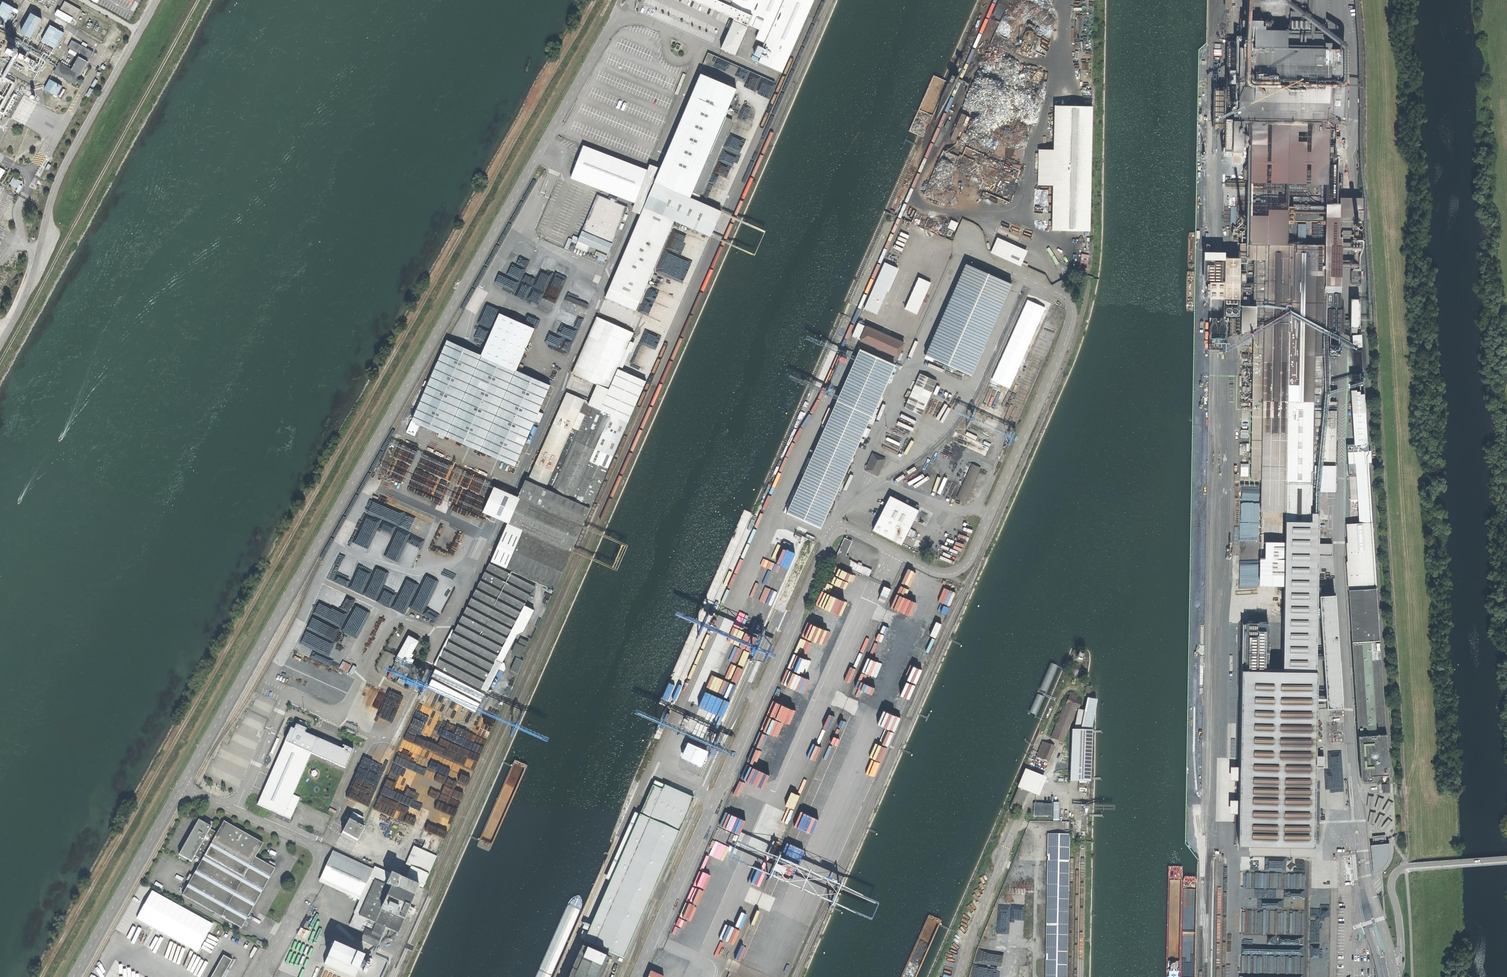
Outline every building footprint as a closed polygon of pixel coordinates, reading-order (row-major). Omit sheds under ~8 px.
[(782,72),(813,0),(693,0),(734,18),(733,21),(746,27),(748,24),(771,34),(758,62),(782,72)] [(1308,3),(1308,22),(1315,22),(1325,22),(1325,0),(1293,0),(1293,3),(1308,3)] [(58,11),(74,20),(79,10),(63,1),(58,11)] [(11,9),(1,3),(0,4),(0,22),(3,24),(8,14),(11,9)] [(1290,21),(1291,21),(1306,22),(1306,12),(1290,12),(1290,21)] [(18,33),(28,39),(39,19),(30,13),(18,33)] [(8,14),(3,24),(8,27),(14,17),(8,14)] [(746,27),(733,21),(733,22),(729,20),(728,24),(731,25),(721,48),(735,54),(745,31),(746,31),(747,28),(746,27)] [(1337,203),(1337,198),(1338,158),(1335,158),(1336,121),(1344,121),(1345,49),(1330,49),(1330,43),(1324,43),(1324,31),(1315,31),(1315,22),(1308,22),(1306,22),(1291,21),(1291,28),(1290,28),(1290,31),(1287,31),(1287,28),(1286,28),(1286,31),(1278,31),(1278,28),(1277,28),(1277,30),(1271,30),(1271,22),(1270,22),(1270,24),(1265,24),(1265,22),(1264,22),(1264,27),(1264,31),(1255,31),(1255,27),(1254,27),(1254,48),(1238,48),(1238,54),(1238,92),(1237,119),(1235,119),(1234,150),(1234,158),(1241,158),(1242,145),(1248,145),(1247,227),(1247,235),(1246,243),(1288,244),(1289,183),(1326,184),(1326,203),(1337,203)] [(39,42),(52,49),(62,34),(49,26),(39,42)] [(51,74),(74,86),(83,69),(92,53),(70,41),(66,48),(78,54),(69,70),(57,63),(51,74)] [(710,51),(708,56),(731,65),(726,76),(737,81),(738,79),(763,89),(769,76),(710,51)] [(1229,92),(1238,92),(1238,54),(1230,54),(1229,92)] [(31,68),(34,63),(19,55),(16,59),(31,68)] [(686,74),(683,73),(674,94),(678,95),(686,74)] [(608,389),(618,369),(619,366),(630,341),(643,312),(640,310),(643,302),(640,301),(674,221),(677,221),(681,223),(710,236),(721,211),(691,198),(693,192),(725,117),(736,89),(701,74),(660,168),(643,208),(605,297),(572,373),(597,384),(608,389)] [(769,76),(763,89),(762,92),(771,96),(778,80),(769,76)] [(48,81),(43,91),(55,98),(61,88),(48,81)] [(1095,107),(1058,106),(1057,150),(1056,185),(1055,231),(1092,232),(1095,107)] [(961,126),(965,114),(961,112),(957,125),(961,126)] [(725,117),(693,192),(701,196),(732,120),(725,117)] [(1234,150),(1235,119),(1225,117),(1225,126),(1225,149),(1234,150)] [(647,170),(583,145),(570,178),(635,202),(634,205),(643,208),(660,168),(650,164),(647,170)] [(1056,185),(1057,150),(1039,150),(1038,185),(1056,185)] [(8,179),(5,185),(16,191),(19,185),(8,179)] [(610,200),(597,195),(582,231),(612,244),(627,207),(615,202),(616,200),(611,198),(610,200)] [(1339,203),(1339,220),(1346,220),(1357,220),(1358,211),(1362,211),(1362,198),(1346,198),(1337,198),(1337,203),(1339,203)] [(1326,244),(1324,331),(1328,331),(1328,336),(1332,336),(1332,332),(1339,332),(1339,309),(1338,309),(1338,286),(1341,286),(1342,237),(1339,237),(1339,220),(1339,203),(1337,203),(1326,203),(1326,244)] [(955,230),(958,222),(951,219),(948,227),(955,230)] [(1307,240),(1306,222),(1298,223),(1299,240),(1307,240)] [(1247,235),(1247,227),(1239,227),(1239,235),(1247,235)] [(907,246),(940,261),(946,249),(900,228),(864,309),(877,314),(907,246)] [(1352,240),(1351,240),(1351,248),(1354,248),(1354,262),(1350,262),(1350,269),(1358,269),(1358,248),(1361,248),(1361,240),(1358,240),(1358,228),(1352,228),(1352,240)] [(612,244),(582,231),(578,241),(590,246),(608,254),(612,244)] [(998,238),(992,253),(1021,265),(1027,251),(998,238)] [(590,246),(578,241),(576,247),(587,252),(590,246)] [(1285,510),(1285,519),(1311,520),(1311,512),(1311,472),(1315,472),(1315,475),(1322,475),(1322,465),(1328,465),(1329,401),(1329,396),(1329,393),(1323,393),(1324,355),(1324,331),(1326,244),(1288,244),(1246,243),(1240,243),(1240,259),(1254,259),(1254,283),(1254,289),(1254,306),(1241,305),(1241,317),(1241,330),(1253,331),(1253,354),(1253,357),(1251,479),(1261,479),(1261,510),(1285,510)] [(1209,298),(1224,298),(1224,258),(1224,252),(1213,252),(1209,252),(1206,252),(1204,252),(1203,282),(1209,281),(1209,298)] [(1081,254),(1080,266),(1087,267),(1089,255),(1081,254)] [(1239,298),(1239,258),(1224,258),(1224,298),(1239,298)] [(966,263),(925,355),(971,375),(1012,284),(966,263)] [(921,272),(910,267),(889,313),(900,318),(921,272)] [(1361,271),(1351,271),(1351,284),(1360,284),(1361,271)] [(933,277),(921,272),(900,318),(901,318),(897,326),(909,331),(933,277)] [(1254,289),(1254,283),(1246,283),(1246,273),(1241,273),(1241,289),(1254,289)] [(1239,298),(1224,298),(1224,315),(1229,315),(1229,311),(1236,311),(1236,315),(1238,315),(1239,298)] [(1359,328),(1359,299),(1350,299),(1350,327),(1359,328)] [(481,355),(447,340),(412,421),(420,424),(515,466),(534,421),(539,412),(550,385),(516,370),(534,328),(499,313),(481,355)] [(1236,317),(1229,317),(1229,335),(1241,335),(1241,330),(1241,317),(1236,317)] [(1224,321),(1209,321),(1208,349),(1221,349),(1224,349),(1224,342),(1224,321)] [(860,340),(866,327),(858,323),(852,336),(860,340)] [(1057,332),(1059,328),(1047,323),(1045,326),(1050,328),(1057,332)] [(883,334),(866,327),(860,340),(897,357),(904,343),(887,336),(883,334)] [(1352,334),(1352,335),(1352,347),(1361,347),(1361,334),(1360,334),(1352,334)] [(630,341),(619,366),(622,367),(633,342),(630,341)] [(1328,346),(1329,354),(1338,354),(1338,346),(1328,346)] [(860,350),(837,401),(871,416),(893,365),(860,350)] [(588,404),(628,422),(646,381),(618,369),(608,389),(597,384),(588,404)] [(920,374),(885,454),(901,461),(937,382),(920,374)] [(1352,413),(1365,412),(1364,394),(1360,394),(1359,391),(1356,391),(1356,390),(1351,390),(1352,413)] [(528,480),(590,507),(628,422),(588,404),(587,404),(588,402),(567,392),(528,480)] [(837,401),(787,513),(820,528),(842,481),(845,474),(871,416),(837,401)] [(1329,401),(1328,465),(1336,465),(1336,402),(1329,401)] [(539,412),(534,421),(539,423),(543,414),(539,412)] [(1352,413),(1354,438),(1354,444),(1367,444),(1365,412),(1352,413)] [(420,424),(412,421),(411,421),(406,432),(415,436),(420,424)] [(537,428),(534,426),(526,442),(530,444),(537,428)] [(989,447),(955,432),(951,441),(986,456),(989,447)] [(1359,523),(1371,522),(1367,444),(1354,444),(1356,472),(1357,495),(1359,523)] [(885,459),(872,454),(865,470),(878,476),(885,459)] [(972,464),(956,498),(965,502),(980,468),(972,464)] [(1328,465),(1322,465),(1322,475),(1322,491),(1335,491),(1336,465),(1328,465)] [(1350,495),(1357,495),(1356,472),(1349,472),(1350,495)] [(528,480),(528,481),(526,480),(518,497),(494,486),(483,511),(508,522),(506,527),(569,555),(590,507),(528,480)] [(890,495),(872,530),(901,545),(919,510),(890,495)] [(1261,510),(1260,558),(1266,558),(1267,541),(1284,541),(1285,519),(1285,510),(1261,510)] [(1319,512),(1311,512),(1311,520),(1285,519),(1284,541),(1284,580),(1282,670),(1267,670),(1267,624),(1250,624),(1242,623),(1238,844),(1314,845),(1315,767),(1315,755),(1317,671),(1316,670),(1318,555),(1318,543),(1319,512)] [(1348,590),(1349,590),(1375,588),(1376,588),(1372,522),(1371,522),(1359,523),(1347,524),(1348,542),(1346,542),(1347,561),(1346,561),(1348,590)] [(492,561),(491,560),(454,630),(452,629),(434,665),(437,666),(431,676),(433,677),(428,687),(476,712),(486,691),(487,692),(499,668),(500,669),(504,671),(505,669),(505,663),(502,662),(517,634),(523,631),(534,610),(524,605),(537,580),(554,588),(569,555),(506,527),(492,561)] [(766,602),(758,620),(772,626),(769,633),(773,634),(814,541),(791,531),(760,600),(766,602)] [(849,555),(847,555),(852,540),(843,537),(835,562),(849,567),(852,559),(848,558),(849,555)] [(1284,580),(1284,541),(1267,541),(1266,558),(1260,558),(1259,579),(1284,580)] [(1318,543),(1318,555),(1332,555),(1332,543),(1318,543)] [(909,571),(905,579),(913,583),(917,576),(909,571)] [(1349,590),(1353,641),(1379,639),(1375,588),(1349,590)] [(1335,594),(1319,595),(1326,708),(1342,707),(1335,594)] [(331,631),(323,636),(329,644),(333,642),(334,644),(334,645),(337,649),(340,647),(338,645),(345,640),(341,634),(338,636),(335,632),(332,634),(331,631)] [(418,641),(409,635),(396,660),(409,667),(414,660),(411,658),(413,654),(411,653),(418,641)] [(517,644),(516,643),(512,653),(520,656),(523,650),(524,650),(528,641),(520,638),(517,644)] [(1351,641),(1357,734),(1385,732),(1379,639),(1353,641),(1351,641)] [(523,661),(516,657),(510,670),(517,673),(523,661)] [(496,686),(504,671),(500,669),(492,684),(496,686)] [(396,675),(396,672),(391,670),(388,677),(394,680),(396,675)] [(734,679),(729,690),(735,692),(740,682),(734,679)] [(1069,697),(1066,705),(1076,709),(1077,710),(1080,702),(1069,697)] [(1080,731),(1090,731),(1096,700),(1086,699),(1084,711),(1078,710),(1074,728),(1080,730),(1080,731)] [(1066,705),(1052,739),(1062,743),(1076,709),(1066,705)] [(291,728),(285,742),(311,753),(328,761),(328,762),(332,764),(332,763),(345,768),(353,750),(344,746),(343,749),(305,733),(307,729),(296,724),(294,729),(291,728)] [(1089,782),(1091,731),(1090,731),(1080,731),(1071,731),(1069,781),(1079,782),(1078,788),(1084,788),(1084,782),(1089,782)] [(1388,773),(1385,732),(1357,734),(1360,776),(1360,777),(1361,778),(1361,779),(1362,779),(1363,780),(1364,780),(1364,783),(1376,783),(1381,777),(1381,774),(1388,773)] [(311,753),(285,742),(257,804),(283,816),(293,795),(311,753)] [(1042,743),(1036,757),(1048,762),(1054,748),(1042,743)] [(697,745),(689,761),(702,767),(709,751),(697,745)] [(1315,755),(1315,767),(1323,767),(1324,756),(1315,755)] [(1024,768),(1016,787),(1018,787),(1009,809),(1018,813),(1027,791),(1038,796),(1046,778),(1024,768)] [(655,780),(584,940),(624,958),(695,798),(655,780)] [(1390,784),(1382,784),(1382,792),(1390,792),(1390,784)] [(293,795),(283,816),(290,819),(300,798),(293,795)] [(1379,797),(1375,809),(1380,811),(1384,799),(1379,797)] [(1388,800),(1382,811),(1387,814),(1394,803),(1388,800)] [(1035,804),(1035,817),(1051,817),(1051,804),(1035,804)] [(1370,811),(1368,824),(1374,825),(1376,812),(1370,811)] [(353,813),(342,833),(357,841),(364,828),(360,825),(364,818),(353,813)] [(1380,814),(1374,825),(1380,827),(1385,816),(1380,814)] [(1388,819),(1380,828),(1385,832),(1393,822),(1388,819)] [(204,823),(199,820),(179,855),(191,862),(195,856),(202,860),(217,833),(210,829),(211,827),(210,826),(211,824),(205,821),(204,823)] [(202,860),(182,895),(241,928),(275,868),(255,857),(263,843),(224,821),(217,833),(202,860)] [(1048,834),(1045,976),(1066,976),(1069,835),(1067,835),(1067,828),(1049,827),(1049,834),(1048,834)] [(1389,845),(1388,843),(1386,843),(1385,834),(1372,836),(1373,844),(1370,845),(1373,873),(1376,872),(1379,870),(1381,868),(1384,866),(1385,864),(1386,862),(1387,860),(1388,858),(1389,856),(1389,855),(1390,853),(1390,850),(1389,848),(1389,845)] [(411,866),(429,874),(437,856),(414,846),(406,864),(411,866)] [(361,899),(375,868),(335,850),(321,880),(361,899)] [(386,885),(391,873),(376,866),(375,868),(361,899),(355,912),(360,914),(375,880),(386,885)] [(405,879),(419,885),(423,887),(429,874),(411,866),(405,879)] [(398,932),(419,885),(405,879),(391,873),(386,885),(375,880),(360,914),(355,924),(366,929),(381,935),(383,929),(390,932),(387,937),(393,939),(397,932),(398,932)] [(997,909),(994,917),(1000,920),(1004,912),(997,909)] [(381,935),(366,929),(363,935),(360,940),(366,943),(366,942),(376,946),(376,947),(381,935)] [(334,943),(324,964),(352,976),(355,976),(364,957),(334,943)] [(609,959),(581,947),(568,976),(601,976),(609,959)] [(232,960),(224,955),(211,976),(223,976),(232,960)] [(366,973),(370,964),(372,960),(368,959),(366,963),(367,963),(363,972),(366,973)]
